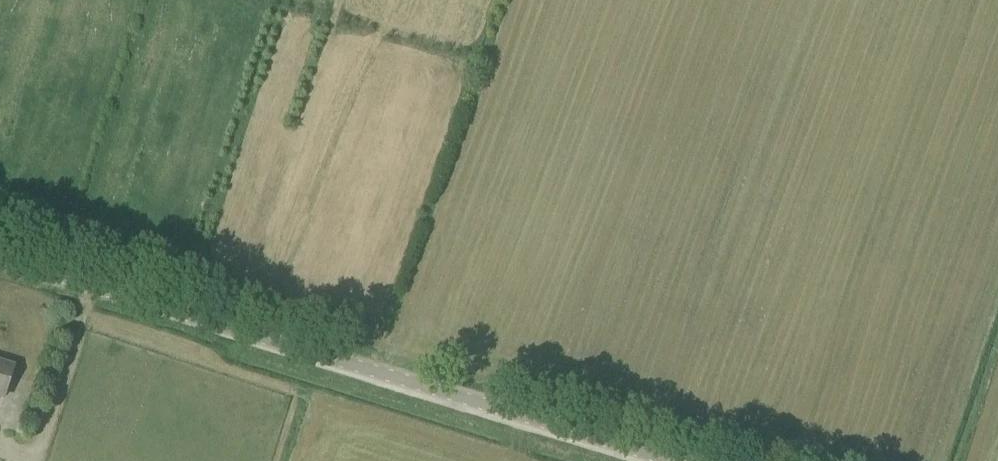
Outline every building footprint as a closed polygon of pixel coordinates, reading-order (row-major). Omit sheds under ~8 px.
[(13,368),(0,364),(0,397),(4,398),(13,368)]
